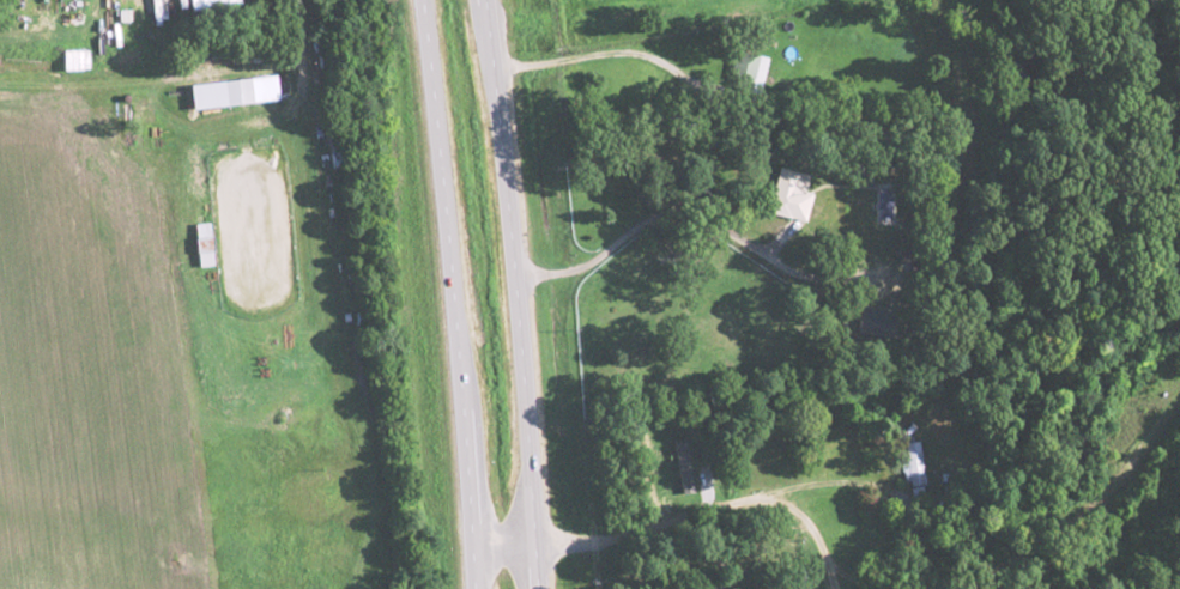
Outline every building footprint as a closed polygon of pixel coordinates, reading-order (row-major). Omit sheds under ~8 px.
[(89,70),(89,50),(62,50),(62,70),(89,70)] [(807,175),(771,167),(761,212),(798,220),(807,175)] [(196,266),(209,266),(209,232),(196,232),(196,266)] [(904,444),(904,486),(917,486),(917,444),(904,444)]
